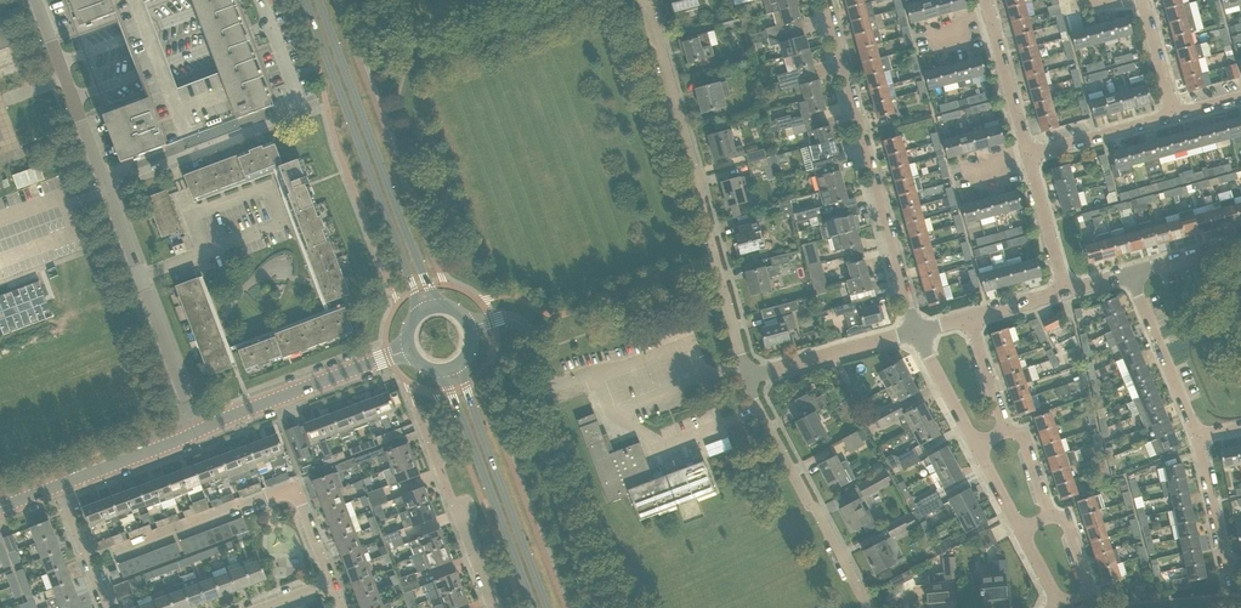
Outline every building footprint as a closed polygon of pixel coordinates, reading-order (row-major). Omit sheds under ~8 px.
[(75,15),(76,18),(79,24),(78,24),(79,27),(81,26),(149,0),(70,0),(75,15)] [(196,12),(209,47),(216,66),(219,73),(114,113),(114,112),(112,113),(113,116),(116,122),(115,122),(116,125),(116,124),(127,153),(129,160),(131,159),(144,154),(149,152),(158,148),(164,147),(171,144),(174,142),(174,143),(177,142),(184,139),(187,148),(185,149),(186,150),(243,129),(242,128),(240,128),(237,119),(240,118),(243,117),(245,116),(248,115),(254,112),(254,113),(258,111),(269,107),(274,106),(273,104),(270,96),(269,92),(268,92),(260,71),(261,71),(260,68),(259,68),(257,62),(256,59),(254,59),(254,60),(251,53),(244,34),(231,0),(191,0),(196,12)] [(704,0),(671,0),(674,12),(675,12),(676,14),(698,9),(697,6),(705,4),(704,0)] [(772,12),(796,5),(795,0),(769,0),(772,12)] [(902,7),(900,0),(893,0),(896,9),(902,7)] [(924,19),(919,0),(909,0),(904,1),(910,23),(924,19)] [(939,15),(935,0),(919,0),(924,19),(939,15)] [(939,15),(953,11),(950,0),(935,0),(939,15)] [(967,8),(965,0),(950,0),(953,11),(967,8)] [(1008,8),(1024,4),(1031,2),(1031,0),(1005,0),(1008,8)] [(1188,3),(1187,0),(1163,0),(1165,9),(1188,3)] [(1220,9),(1217,0),(1211,0),(1214,11),(1220,9)] [(1238,5),(1236,0),(1221,0),(1224,9),(1238,5)] [(851,21),(873,15),(870,2),(847,8),(851,21)] [(145,9),(143,3),(113,14),(115,20),(123,39),(136,74),(144,94),(146,100),(176,89),(173,83),(170,75),(166,63),(162,52),(152,28),(147,13),(145,9)] [(1165,9),(1169,23),(1191,17),(1192,17),(1188,3),(1165,9)] [(1011,22),(1028,17),(1024,4),(1008,8),(1011,22)] [(787,24),(800,20),(796,5),(772,12),(775,26),(764,29),(765,31),(750,35),(747,23),(753,22),(752,18),(746,20),(746,21),(740,23),(746,44),(767,38),(767,37),(790,31),(787,24)] [(898,19),(905,17),(902,7),(896,9),(898,19)] [(1217,25),(1223,23),(1220,9),(1214,11),(1207,13),(1208,19),(1215,17),(1217,25)] [(855,35),(877,29),(873,15),(851,21),(855,35)] [(1057,24),(1064,22),(1062,15),(1055,16),(1057,24)] [(714,29),(739,24),(738,17),(713,22),(714,29)] [(1015,36),(1032,31),(1028,17),(1011,22),(1015,36)] [(1118,38),(1132,34),(1127,17),(1113,21),(1118,38)] [(1173,37),(1195,31),(1191,17),(1169,23),(1173,37)] [(1103,42),(1118,38),(1113,21),(1099,25),(1103,42)] [(1065,31),(1066,31),(1064,22),(1057,24),(1059,33),(1060,33),(1061,38),(1067,37),(1065,31)] [(1240,31),(1240,23),(1233,24),(1234,26),(1230,27),(1231,32),(1236,31),(1236,32),(1240,31)] [(1089,46),(1103,42),(1099,25),(1084,28),(1089,46)] [(904,37),(910,35),(907,26),(901,28),(904,37)] [(790,31),(777,35),(783,57),(809,50),(805,36),(804,36),(802,28),(790,31)] [(1075,50),(1089,46),(1084,28),(1070,32),(1075,50)] [(1221,38),(1227,37),(1225,28),(1219,30),(1221,38)] [(858,49),(875,44),(881,43),(877,29),(855,35),(858,49)] [(1019,49),(1036,45),(1032,31),(1015,36),(1019,49)] [(1189,33),(1195,31),(1173,37),(1176,50),(1199,44),(1193,46),(1189,33)] [(688,63),(713,56),(707,32),(678,40),(682,54),(685,53),(688,63)] [(906,45),(912,43),(910,35),(904,37),(906,45)] [(1225,52),(1231,50),(1227,37),(1221,38),(1225,52)] [(1065,52),(1072,50),(1069,41),(1062,43),(1065,52)] [(15,84),(0,44),(0,90),(15,84)] [(862,63),(879,58),(875,44),(858,49),(862,63)] [(1197,60),(1202,58),(1199,44),(1176,50),(1180,64),(1197,60)] [(1023,63),(1039,58),(1036,45),(1019,49),(1023,63)] [(783,57),(782,57),(783,60),(784,59),(788,73),(785,74),(786,80),(793,78),(791,71),(813,65),(809,50),(783,57)] [(1068,65),(1075,63),(1072,50),(1065,52),(1068,65)] [(911,64),(917,62),(915,54),(908,56),(911,64)] [(1124,62),(1133,60),(1131,54),(1122,56),(1124,62)] [(883,72),(891,69),(887,56),(879,58),(862,63),(866,76),(883,72)] [(1115,65),(1124,62),(1122,56),(1113,58),(1115,65)] [(1232,56),(1226,57),(1228,66),(1234,64),(1232,56)] [(971,78),(985,74),(981,57),(966,61),(971,78)] [(1026,77),(1043,72),(1039,58),(1023,63),(1026,77)] [(1184,78),(1200,73),(1197,60),(1180,64),(1184,78)] [(966,61),(952,65),(957,82),(958,88),(965,87),(963,80),(971,78),(966,61)] [(1096,70),(1105,68),(1103,61),(1094,63),(1096,70)] [(913,73),(919,71),(917,62),(911,64),(913,73)] [(1072,79),(1079,77),(1075,63),(1068,65),(1072,79)] [(1087,72),(1096,70),(1094,63),(1085,66),(1087,72)] [(1135,70),(1135,69),(1134,63),(1125,65),(1127,72),(1135,70)] [(1231,75),(1237,73),(1234,64),(1228,66),(1231,75)] [(943,86),(957,82),(952,65),(938,68),(943,86)] [(1117,74),(1127,72),(1125,65),(1115,68),(1117,74)] [(928,90),(943,86),(938,68),(924,72),(928,90)] [(1030,90),(1052,84),(1048,71),(1043,72),(1026,77),(1030,90)] [(1102,79),(1107,78),(1106,71),(1097,73),(1099,79),(1102,79)] [(870,90),(887,85),(883,72),(866,76),(870,90)] [(1089,82),(1099,79),(1097,73),(1088,75),(1089,82)] [(1188,92),(1204,87),(1200,73),(1184,78),(1188,92)] [(1074,88),(1081,86),(1079,77),(1072,79),(1065,81),(1066,85),(1073,83),(1074,88)] [(793,78),(786,80),(789,89),(794,88),(798,101),(821,95),(819,87),(821,86),(820,80),(817,81),(795,87),(793,78)] [(919,91),(925,90),(923,80),(916,82),(919,91)] [(1151,103),(1146,85),(1145,80),(1130,85),(1136,106),(1151,103)] [(704,95),(698,97),(702,113),(712,110),(713,113),(721,111),(720,108),(725,106),(723,97),(730,96),(726,81),(714,84),(702,87),(704,95)] [(1047,86),(1052,85),(1052,84),(1030,90),(1034,104),(1050,100),(1047,86)] [(874,104),(890,99),(887,85),(870,90),(874,104)] [(1122,110),(1136,106),(1130,85),(1131,89),(1117,93),(1122,110)] [(922,102),(928,100),(925,90),(919,91),(922,102)] [(977,103),(987,100),(985,93),(975,95),(977,103)] [(1108,114),(1122,110),(1117,93),(1103,97),(1108,114)] [(809,114),(825,109),(821,95),(798,101),(802,117),(791,120),(790,116),(774,119),(775,120),(768,122),(771,133),(785,129),(805,123),(803,116),(809,115),(809,114)] [(968,105),(977,103),(975,95),(966,98),(968,105)] [(1079,106),(1086,104),(1085,96),(1078,98),(1079,106)] [(1094,118),(1108,114),(1103,97),(1089,101),(1094,118)] [(877,118),(894,113),(890,99),(874,104),(877,118)] [(1038,118),(1054,113),(1050,100),(1034,104),(1038,118)] [(959,108),(957,101),(951,102),(948,103),(950,111),(959,108)] [(980,112),(994,108),(993,101),(987,103),(987,102),(978,105),(980,112)] [(941,113),(950,111),(948,103),(938,106),(941,113)] [(1083,120),(1090,118),(1086,104),(1079,106),(1083,120)] [(971,114),(980,112),(978,105),(969,108),(971,114)] [(952,120),(961,118),(959,111),(950,113),(952,120)] [(943,123),(952,120),(950,113),(941,116),(943,123)] [(1058,127),(1054,115),(1054,113),(1038,118),(1041,132),(1058,127)] [(1239,117),(1224,121),(1230,140),(1240,137),(1240,126),(1239,117)] [(1215,144),(1230,140),(1224,121),(1210,125),(1215,144)] [(787,137),(808,132),(805,123),(785,129),(787,137)] [(989,147),(1004,142),(999,125),(985,129),(989,147)] [(1201,148),(1215,144),(1210,125),(1196,129),(1201,148)] [(811,145),(833,139),(829,126),(808,132),(811,145)] [(975,150),(989,147),(985,129),(970,133),(975,150)] [(1188,152),(1201,148),(1196,129),(1182,133),(1189,157),(1188,152)] [(731,138),(734,138),(732,130),(708,136),(715,160),(743,152),(742,144),(733,146),(731,138)] [(933,143),(939,141),(936,132),(930,134),(933,143)] [(961,154),(975,150),(970,133),(956,137),(961,154)] [(1174,161),(1189,157),(1182,133),(1168,137),(1174,161)] [(888,155),(904,150),(900,137),(884,141),(888,155)] [(947,158),(961,154),(956,137),(942,141),(947,158)] [(1160,164),(1174,161),(1168,137),(1154,140),(1160,164)] [(834,155),(837,154),(833,139),(811,145),(808,146),(814,169),(839,162),(836,163),(834,155)] [(1160,165),(1160,164),(1154,140),(1140,144),(1145,162),(1146,167),(1160,163),(1160,165)] [(300,159),(282,165),(274,141),(184,175),(193,199),(276,168),(283,186),(286,185),(289,194),(285,195),(326,303),(349,294),(309,186),(306,187),(305,185),(309,183),(300,159)] [(936,156),(942,155),(939,141),(933,143),(936,156)] [(1131,166),(1145,162),(1140,144),(1126,148),(1132,172),(1133,172),(1131,166)] [(1119,176),(1132,172),(1126,148),(1111,152),(1115,164),(1111,165),(1115,178),(1120,177),(1119,176)] [(747,163),(765,158),(763,150),(745,155),(747,163)] [(891,169),(908,164),(904,150),(888,155),(891,169)] [(784,153),(776,155),(778,163),(786,161),(784,153)] [(1107,164),(1108,164),(1105,154),(1098,156),(1100,166),(1101,166),(1102,170),(1108,169),(1107,164)] [(946,168),(944,160),(942,155),(936,156),(939,166),(929,169),(930,173),(940,170),(946,168)] [(749,171),(767,166),(765,158),(747,163),(749,171)] [(840,172),(842,171),(839,162),(814,169),(820,191),(843,185),(840,172)] [(895,182),(911,178),(908,164),(891,169),(895,182)] [(1072,179),(1069,165),(1068,164),(1051,169),(1055,183),(1072,179)] [(1223,172),(1231,170),(1230,164),(1221,166),(1223,172)] [(1214,175),(1223,172),(1221,166),(1212,169),(1214,175)] [(950,182),(949,177),(946,168),(940,170),(944,184),(950,182)] [(1194,181),(1208,177),(1205,168),(1200,169),(1201,172),(1192,175),(1194,181)] [(1194,181),(1192,175),(1191,171),(1178,175),(1178,177),(1181,185),(1194,181)] [(1236,173),(1227,175),(1228,181),(1237,179),(1236,173)] [(1110,174),(1103,176),(1106,185),(1113,183),(1110,174)] [(1227,175),(1217,178),(1219,184),(1228,181),(1227,175)] [(915,192),(922,190),(918,176),(911,178),(895,182),(899,196),(915,192)] [(741,186),(746,184),(744,177),(721,183),(727,206),(746,201),(741,186)] [(1167,189),(1181,185),(1178,177),(1165,181),(1167,189)] [(1083,191),(1076,193),(1072,179),(1055,183),(1059,198),(1083,191)] [(1207,180),(1199,182),(1201,189),(1209,186),(1207,180)] [(1157,183),(1151,185),(1153,193),(1167,189),(1165,181),(1157,183)] [(1194,192),(1201,190),(1199,182),(1185,186),(1188,196),(1189,196),(1190,197),(1195,196),(1194,192)] [(1108,194),(1115,192),(1113,183),(1106,185),(1108,194)] [(842,201),(847,200),(843,185),(820,191),(824,206),(795,213),(797,222),(817,217),(845,209),(842,201)] [(1139,197),(1153,193),(1150,185),(1137,189),(1139,197)] [(1181,198),(1188,196),(1185,186),(1172,190),(1174,196),(1175,202),(1179,201),(1177,194),(1180,194),(1181,198)] [(177,192),(175,187),(147,198),(154,217),(175,209),(170,195),(177,192)] [(948,197),(954,196),(951,187),(945,189),(948,197)] [(1121,202),(1139,197),(1137,189),(1118,194),(1121,202)] [(1008,211),(1022,208),(1017,190),(1003,194),(1008,211)] [(1172,190),(1163,192),(1165,199),(1174,196),(1172,190)] [(1063,212),(1087,205),(1083,191),(1059,198),(1063,212)] [(902,210),(919,205),(915,192),(899,196),(902,210)] [(993,215),(1008,211),(1003,194),(989,198),(993,215)] [(1146,204),(1155,202),(1153,194),(1144,197),(1146,204)] [(950,206),(956,204),(954,196),(948,197),(950,206)] [(1145,204),(1146,204),(1144,197),(1131,201),(1133,207),(1134,212),(1146,209),(1145,204)] [(979,219),(993,215),(989,198),(974,202),(979,219)] [(1235,205),(1234,205),(1232,199),(1219,202),(1226,225),(1239,221),(1235,205)] [(1119,211),(1133,207),(1131,201),(1117,205),(1119,211)] [(965,223),(979,219),(974,202),(960,206),(965,223)] [(1212,229),(1226,225),(1219,202),(1206,206),(1207,213),(1212,229)] [(906,223),(922,219),(919,205),(902,210),(906,223)] [(1105,215),(1119,211),(1117,205),(1103,208),(1105,215)] [(855,216),(859,214),(857,206),(845,209),(817,217),(823,239),(856,230),(859,229),(855,216)] [(1207,213),(1205,207),(1192,210),(1198,233),(1212,229),(1207,213)] [(180,238),(185,236),(175,209),(154,217),(162,237),(177,231),(180,238)] [(1091,219),(1100,216),(1098,210),(1089,212),(1091,219)] [(1184,236),(1198,233),(1192,210),(1178,214),(1184,236)] [(1082,221),(1091,219),(1089,212),(1081,215),(1082,221)] [(955,224),(962,222),(959,214),(952,216),(955,224)] [(1171,240),(1184,236),(1178,214),(1180,221),(1167,225),(1171,240)] [(910,237),(926,233),(922,219),(906,223),(910,237)] [(957,234),(964,232),(962,222),(955,224),(957,234)] [(1153,228),(1152,229),(1150,222),(1137,225),(1143,248),(1157,244),(1153,228)] [(756,241),(762,239),(758,223),(738,229),(740,236),(736,237),(740,253),(759,248),(756,241)] [(1130,251),(1143,248),(1137,225),(1123,229),(1130,251)] [(1157,244),(1171,240),(1167,225),(1153,228),(1157,244)] [(1015,236),(1023,234),(1021,227),(1013,229),(1015,236)] [(1006,238),(1015,236),(1013,229),(1004,231),(1006,238)] [(1116,255),(1130,251),(1123,229),(1110,233),(1116,255)] [(834,251),(859,244),(856,230),(823,239),(823,240),(831,238),(834,251)] [(914,251),(930,246),(926,233),(910,237),(914,251)] [(1102,259),(1116,255),(1110,233),(1096,236),(1102,259)] [(986,244),(995,241),(993,234),(984,237),(986,244)] [(1088,263),(1102,259),(1096,236),(1095,237),(1097,243),(1084,246),(1088,263)] [(977,246),(986,244),(984,237),(975,239),(977,246)] [(1017,245),(1026,243),(1025,237),(1015,239),(1017,245)] [(1009,248),(1017,245),(1015,239),(1007,241),(1009,248)] [(814,241),(801,245),(807,267),(820,263),(814,241)] [(967,242),(960,244),(962,252),(969,251),(967,242)] [(990,258),(998,256),(995,245),(987,247),(989,253),(990,258)] [(917,265),(934,260),(930,246),(914,251),(917,265)] [(979,256),(989,253),(987,247),(978,249),(979,256)] [(964,262),(971,260),(969,251),(962,252),(964,262)] [(771,265),(789,261),(787,254),(769,258),(771,265)] [(1026,280),(1041,276),(1036,259),(1022,263),(1026,280)] [(921,278),(937,274),(934,260),(917,265),(921,278)] [(850,280),(868,275),(864,261),(846,265),(850,280)] [(820,263),(807,267),(813,290),(814,290),(826,286),(820,263)] [(1012,284),(1026,280),(1022,263),(1008,266),(1012,284)] [(758,269),(746,272),(752,294),(763,291),(772,289),(769,277),(780,274),(779,268),(778,264),(771,265),(771,266),(769,266),(758,269)] [(998,288),(1012,284),(1008,266),(993,270),(998,288)] [(984,292),(998,288),(993,270),(979,274),(984,292)] [(925,292),(941,288),(937,274),(921,278),(925,292)] [(873,288),(871,289),(868,275),(850,280),(845,281),(851,303),(857,302),(857,301),(876,296),(873,288)] [(233,367),(206,295),(199,277),(175,286),(209,376),(233,367)] [(972,289),(978,288),(976,278),(970,280),(972,289)] [(52,316),(39,281),(0,296),(0,336),(52,316)] [(929,306),(945,301),(941,288),(925,292),(929,306)] [(1105,317),(1122,310),(1116,297),(1100,304),(1105,317)] [(795,301),(775,307),(777,316),(798,310),(795,301)] [(851,303),(834,308),(836,316),(841,315),(850,315),(853,315),(856,325),(853,326),(846,331),(848,337),(873,330),(871,324),(881,321),(880,320),(884,319),(881,310),(878,311),(876,305),(871,307),(865,309),(859,310),(857,302),(851,303)] [(246,372),(354,331),(345,307),(237,348),(246,372)] [(1111,331),(1128,324),(1122,310),(1105,317),(1111,331)] [(786,329),(795,326),(792,314),(776,318),(777,325),(761,329),(766,347),(789,341),(786,329)] [(1046,331),(1061,324),(1056,316),(1042,323),(1046,331)] [(1037,334),(1042,331),(1036,319),(1029,322),(1031,328),(1033,327),(1035,330),(1028,332),(1030,336),(1037,334)] [(1111,331),(1104,334),(1106,340),(1114,337),(1117,344),(1133,337),(1128,324),(1111,331)] [(995,348),(1011,342),(1018,340),(1014,327),(1007,329),(991,334),(995,348)] [(1041,343),(1046,340),(1042,331),(1037,334),(1041,343)] [(1080,342),(1088,341),(1086,333),(1079,335),(1080,342)] [(1122,358),(1139,351),(1133,337),(1117,344),(1122,358)] [(1088,341),(1080,342),(1083,352),(1090,350),(1088,341)] [(1000,361),(1016,356),(1011,342),(995,348),(1000,361)] [(1049,360),(1055,357),(1051,349),(1045,352),(1049,360)] [(1128,371),(1145,364),(1139,351),(1122,358),(1128,371)] [(1087,371),(1093,370),(1090,355),(1084,357),(1087,371)] [(1004,375),(1020,369),(1016,356),(1000,361),(1004,375)] [(1052,368),(1059,365),(1055,357),(1049,360),(1052,368)] [(885,389),(909,376),(901,361),(877,374),(885,389)] [(1134,385),(1150,378),(1145,364),(1128,371),(1134,385)] [(1009,388),(1031,381),(1026,368),(1021,370),(1020,369),(1004,375),(1009,388)] [(1079,380),(1086,379),(1084,370),(1077,371),(1079,380)] [(1093,370),(1087,371),(1089,381),(1090,381),(1095,380),(1093,370)] [(898,401),(916,391),(909,376),(885,389),(892,402),(893,404),(898,401)] [(1133,401),(1156,391),(1150,378),(1134,385),(1139,398),(1132,401),(1133,401)] [(1079,380),(1081,389),(1088,388),(1086,379),(1079,380)] [(1024,384),(1031,382),(1031,381),(1009,388),(1013,402),(1029,397),(1024,384)] [(855,405),(862,402),(854,386),(847,390),(855,405)] [(1093,400),(1101,399),(1099,390),(1091,391),(1093,400)] [(1138,415),(1161,405),(1156,391),(1133,401),(1138,415)] [(386,414),(394,411),(387,393),(373,398),(382,420),(388,418),(386,414)] [(827,407),(826,406),(821,396),(803,405),(809,416),(796,423),(807,444),(826,434),(816,413),(827,407)] [(1018,415),(1033,410),(1029,397),(1013,402),(1018,415)] [(368,425),(382,420),(373,398),(359,403),(368,425)] [(1095,409),(1103,408),(1101,399),(1093,400),(1095,409)] [(892,402),(873,413),(874,416),(877,421),(897,410),(902,408),(899,403),(898,401),(893,404),(892,402)] [(355,431),(368,425),(359,403),(346,408),(355,433),(356,433),(355,431)] [(907,424),(902,427),(905,433),(931,420),(927,412),(924,405),(923,404),(913,410),(905,414),(902,415),(907,424)] [(1149,426),(1167,418),(1161,405),(1138,415),(1144,428),(1149,426)] [(1086,415),(1093,414),(1092,406),(1085,408),(1086,415)] [(341,438),(355,433),(346,408),(332,413),(341,438)] [(897,410),(877,421),(881,428),(900,417),(900,416),(902,415),(905,414),(902,408),(897,410)] [(1038,431),(1055,426),(1051,412),(1034,418),(1038,431)] [(341,439),(341,438),(332,413),(318,419),(326,440),(331,438),(331,436),(338,433),(341,439)] [(607,434),(602,435),(594,413),(576,420),(608,503),(629,495),(638,520),(715,491),(704,461),(679,470),(678,468),(665,473),(665,475),(651,481),(644,463),(647,462),(639,442),(614,452),(607,434)] [(1089,426),(1096,424),(1093,414),(1086,415),(1089,426)] [(1150,441),(1173,432),(1167,418),(1149,426),(1155,439),(1150,441)] [(326,440),(318,419),(304,424),(305,425),(298,428),(297,427),(287,431),(298,458),(309,454),(307,448),(318,443),(324,458),(321,459),(323,466),(334,462),(332,459),(334,458),(333,456),(332,456),(326,440)] [(1098,420),(1100,429),(1107,428),(1105,419),(1098,420)] [(918,445),(939,434),(931,420),(905,433),(909,440),(914,437),(918,445)] [(1043,445),(1060,439),(1055,426),(1038,431),(1043,445)] [(386,442),(403,436),(400,428),(385,433),(387,438),(385,439),(386,442)] [(1101,438),(1109,436),(1107,428),(1100,429),(1101,438)] [(861,442),(869,438),(864,429),(856,433),(856,432),(842,440),(849,453),(863,446),(861,442)] [(1155,455),(1178,445),(1173,432),(1150,441),(1155,455)] [(385,439),(387,438),(385,433),(376,436),(380,445),(386,442),(385,439)] [(272,467),(287,461),(276,434),(262,440),(270,462),(270,461),(272,467)] [(1093,443),(1100,442),(1098,434),(1091,435),(1093,443)] [(728,437),(705,446),(709,457),(732,449),(728,437)] [(1047,458),(1064,453),(1060,439),(1043,445),(1047,458)] [(265,464),(270,462),(262,440),(249,445),(257,467),(258,471),(266,467),(265,464)] [(1095,452),(1102,451),(1100,442),(1093,443),(1095,452)] [(361,452),(368,449),(365,443),(360,445),(361,448),(360,448),(361,452)] [(249,445),(235,450),(244,476),(250,474),(249,470),(257,467),(249,445)] [(360,445),(348,449),(351,456),(361,452),(360,448),(361,448),(360,445)] [(382,454),(377,456),(377,457),(380,464),(390,461),(392,468),(413,460),(407,445),(398,448),(387,452),(387,453),(382,454)] [(946,447),(929,457),(925,459),(928,465),(926,467),(930,475),(955,461),(952,455),(950,455),(946,447)] [(1107,458),(1113,457),(1111,447),(1105,449),(1107,458)] [(1223,468),(1239,465),(1236,447),(1219,450),(1223,468)] [(899,464),(916,455),(913,448),(896,457),(899,464)] [(235,450),(221,455),(229,477),(238,474),(240,480),(245,478),(244,476),(235,450)] [(1052,472),(1077,464),(1073,450),(1064,453),(1047,458),(1052,472)] [(334,462),(345,458),(343,451),(332,456),(333,456),(334,458),(332,459),(334,462)] [(368,453),(353,458),(356,465),(371,460),(368,453)] [(221,455),(207,460),(217,486),(223,484),(221,480),(229,477),(221,455)] [(903,470),(920,461),(916,455),(899,464),(903,470)] [(823,463),(818,465),(828,484),(837,480),(841,487),(855,479),(845,460),(839,464),(835,457),(823,463)] [(341,471),(356,465),(353,458),(338,464),(341,471)] [(211,489),(217,486),(207,460),(194,466),(203,491),(211,488),(211,489)] [(392,468),(383,472),(386,479),(388,486),(398,482),(418,474),(413,460),(392,468)] [(955,461),(930,475),(934,483),(937,481),(940,488),(944,486),(962,477),(958,469),(959,468),(955,461)] [(1099,471),(1107,470),(1105,461),(1097,462),(1099,471)] [(1167,481),(1185,477),(1182,463),(1164,467),(1167,481)] [(311,464),(302,468),(304,472),(313,469),(311,464)] [(1068,467),(1077,464),(1052,472),(1056,486),(1073,480),(1068,467)] [(203,491),(194,466),(180,471),(188,492),(194,490),(192,487),(200,484),(203,491)] [(1101,480),(1108,479),(1107,470),(1099,471),(1101,480)] [(174,497),(188,492),(180,471),(166,476),(174,497)] [(875,476),(857,486),(863,497),(890,482),(884,471),(882,472),(878,474),(875,476)] [(277,483),(289,479),(287,472),(277,476),(278,479),(276,480),(277,483)] [(320,496),(339,489),(343,487),(338,472),(314,481),(317,488),(315,489),(320,496)] [(161,503),(174,497),(166,476),(153,481),(161,503)] [(276,480),(278,479),(277,476),(265,481),(267,487),(277,483),(276,480)] [(1170,496),(1188,492),(1185,477),(1167,481),(1170,496)] [(1130,489),(1138,487),(1135,478),(1128,481),(1130,489)] [(356,490),(365,486),(362,479),(353,483),(356,490)] [(1061,499),(1077,494),(1073,480),(1056,486),(1061,499)] [(147,508),(161,503),(153,481),(139,486),(147,508)] [(250,494),(262,489),(260,483),(250,486),(251,489),(248,490),(250,494)] [(146,508),(147,508),(139,486),(125,491),(133,513),(139,510),(138,508),(145,506),(146,508)] [(248,490),(251,489),(250,486),(238,491),(240,497),(250,494),(248,490)] [(369,501),(385,495),(382,487),(366,493),(369,501)] [(398,515),(429,503),(423,487),(392,499),(396,507),(403,504),(406,511),(398,514),(398,515)] [(1133,498),(1140,496),(1138,487),(1130,489),(1133,498)] [(325,511),(344,504),(339,489),(320,496),(325,511)] [(956,516),(977,505),(968,489),(947,500),(956,516)] [(125,491),(111,497),(118,516),(120,520),(128,517),(127,515),(133,513),(125,491)] [(914,503),(908,506),(912,512),(921,507),(940,497),(936,491),(914,503)] [(1124,501),(1130,499),(1128,491),(1121,493),(1124,501)] [(1173,510),(1191,506),(1188,492),(1170,496),(1173,510)] [(222,504),(235,499),(232,493),(222,497),(223,500),(221,501),(222,504)] [(1082,515),(1098,510),(1105,507),(1100,494),(1094,496),(1077,502),(1082,515)] [(362,506),(369,504),(365,495),(359,498),(362,506)] [(372,508),(387,502),(385,495),(369,501),(372,508)] [(110,519),(118,516),(111,497),(97,502),(105,523),(111,521),(110,519)] [(221,501),(223,500),(222,497),(210,501),(212,508),(222,504),(221,501)] [(940,497),(921,507),(925,515),(944,505),(940,497)] [(210,509),(207,503),(205,498),(192,503),(193,507),(195,507),(196,510),(193,511),(195,514),(210,509)] [(1126,511),(1133,509),(1130,499),(1124,501),(1126,511)] [(865,512),(864,512),(858,500),(841,509),(853,530),(862,525),(866,533),(877,527),(870,514),(869,512),(867,511),(865,512)] [(99,526),(105,523),(97,502),(83,507),(90,526),(98,522),(99,526)] [(409,518),(401,521),(404,529),(423,522),(434,517),(429,503),(407,512),(409,518)] [(328,526),(350,518),(344,504),(325,511),(327,516),(326,517),(324,519),(327,526),(328,526)] [(981,513),(977,505),(956,516),(965,532),(985,521),(985,520),(986,519),(982,512),(981,513)] [(1176,524),(1194,521),(1191,506),(1173,510),(1176,524)] [(193,511),(196,510),(195,507),(193,507),(182,512),(185,518),(195,514),(193,511)] [(1145,511),(1144,511),(1143,507),(1136,509),(1138,519),(1146,517),(1145,511)] [(1086,529),(1103,523),(1098,510),(1082,515),(1086,529)] [(917,522),(912,512),(885,527),(890,537),(909,528),(910,531),(919,527),(917,522)] [(179,520),(177,514),(167,517),(168,521),(166,521),(168,524),(179,520)] [(1136,518),(1135,519),(1134,514),(1127,516),(1129,520),(1128,520),(1130,525),(1126,526),(1127,530),(1131,529),(1138,527),(1136,518)] [(370,527),(377,524),(374,516),(367,519),(370,527)] [(166,521),(168,521),(167,517),(155,522),(157,528),(168,524),(166,521)] [(240,533),(248,530),(243,517),(236,520),(240,533)] [(1140,526),(1148,524),(1146,517),(1138,519),(1140,526)] [(336,540),(355,533),(350,518),(328,526),(329,527),(331,526),(336,540)] [(36,542),(54,536),(48,520),(31,527),(36,542)] [(236,535),(240,533),(236,520),(228,523),(233,537),(236,536),(236,535)] [(1179,539),(1197,535),(1194,521),(1176,524),(1179,539)] [(225,540),(233,537),(228,523),(219,526),(225,540)] [(1090,542),(1107,537),(1103,523),(1086,529),(1090,542)] [(140,535),(152,530),(150,524),(140,528),(141,531),(138,531),(140,535)] [(373,536),(380,533),(377,524),(370,527),(373,536)] [(217,543),(225,540),(219,526),(211,529),(217,543)] [(1133,538),(1141,536),(1138,527),(1131,529),(1133,538)] [(138,531),(141,531),(140,528),(128,532),(130,539),(140,535),(138,531)] [(996,542),(989,528),(975,535),(982,549),(996,542)] [(208,546),(217,543),(211,529),(203,532),(208,546)] [(238,542),(251,537),(248,530),(240,533),(236,535),(236,536),(238,542)] [(386,544),(401,538),(398,530),(383,536),(386,544)] [(428,535),(408,542),(411,550),(419,547),(423,555),(445,546),(439,530),(428,535)] [(200,549),(208,546),(203,532),(195,535),(200,549)] [(342,554),(361,547),(355,533),(336,540),(342,554)] [(16,550),(18,549),(12,534),(3,537),(9,553),(16,550)] [(115,535),(112,536),(113,541),(115,540),(117,544),(122,542),(119,534),(115,535)] [(192,552),(200,549),(195,535),(187,538),(192,552)] [(1153,544),(1152,540),(1150,535),(1143,537),(1146,546),(1153,544)] [(1182,553),(1200,549),(1197,535),(1179,539),(1182,553)] [(42,557),(60,551),(54,536),(36,542),(42,557)] [(115,540),(113,541),(112,536),(110,537),(97,542),(100,550),(117,544),(115,540)] [(958,544),(955,538),(954,536),(951,538),(950,536),(930,547),(935,555),(935,556),(954,546),(958,544)] [(1115,548),(1112,549),(1107,537),(1090,542),(1095,556),(1115,549),(1115,548)] [(185,555),(192,552),(187,538),(179,541),(185,555)] [(388,550),(404,544),(401,538),(386,544),(388,550)] [(875,573),(896,562),(883,540),(873,546),(871,543),(866,545),(868,549),(864,551),(875,573)] [(222,552),(233,548),(230,541),(219,545),(222,552)] [(173,559),(181,556),(176,542),(168,545),(173,559)] [(1148,555),(1155,553),(1153,544),(1146,546),(1148,555)] [(165,562),(173,559),(168,545),(160,548),(165,562)] [(206,558),(222,552),(219,545),(204,551),(206,558)] [(364,555),(369,553),(366,545),(361,547),(342,554),(347,569),(367,562),(364,555)] [(381,556),(387,554),(384,546),(378,548),(381,556)] [(417,573),(451,560),(445,546),(423,555),(412,559),(417,573)] [(928,584),(916,585),(917,599),(927,597),(928,602),(940,601),(940,604),(948,603),(945,579),(957,578),(956,566),(955,556),(954,546),(940,554),(942,558),(943,572),(927,573),(928,584)] [(1138,556),(1145,555),(1143,546),(1136,548),(1138,556)] [(158,565),(165,562),(160,548),(153,551),(158,565)] [(1115,563),(1119,561),(1115,549),(1095,556),(1099,569),(1115,564),(1115,563)] [(1185,567),(1203,564),(1200,549),(1182,553),(1185,567)] [(20,562),(17,555),(16,550),(9,553),(13,565),(20,562)] [(48,573),(65,566),(60,551),(42,557),(48,573)] [(151,567),(158,565),(153,551),(146,553),(151,567)] [(191,563),(206,558),(204,551),(189,557),(191,563)] [(144,570),(151,567),(146,553),(139,556),(144,570)] [(10,566),(6,554),(0,556),(0,561),(1,565),(2,565),(3,569),(10,566)] [(384,565),(391,562),(387,554),(381,556),(384,565)] [(1141,565),(1148,563),(1145,555),(1138,556),(1141,565)] [(137,572),(144,570),(139,556),(132,559),(137,572)] [(189,557),(173,563),(176,569),(191,563),(189,557)] [(130,575),(137,572),(132,559),(125,561),(130,575)] [(1005,581),(1008,581),(1006,560),(989,562),(990,575),(978,576),(980,595),(982,595),(982,600),(1006,598),(1005,581)] [(123,578),(130,575),(125,561),(118,564),(123,578)] [(253,563),(245,567),(251,584),(266,578),(260,561),(253,563)] [(353,584),(372,576),(367,562),(347,569),(353,584)] [(173,563),(158,568),(161,575),(176,569),(173,563)] [(1120,578),(1116,566),(1115,564),(1099,569),(1104,583),(1120,578)] [(1154,574),(1160,573),(1158,564),(1152,565),(1154,574)] [(1190,581),(1206,578),(1203,564),(1185,567),(1186,576),(1171,579),(1173,591),(1192,587),(1191,587),(1190,581)] [(53,588),(71,581),(65,566),(48,573),(53,588)] [(241,568),(229,572),(236,590),(251,584),(245,567),(241,568)] [(158,568),(143,574),(145,581),(161,575),(158,568)] [(20,583),(27,580),(22,569),(16,572),(20,583)] [(889,569),(879,574),(883,580),(892,575),(889,569)] [(113,579),(119,576),(117,570),(110,572),(113,579)] [(236,590),(229,572),(214,578),(221,595),(236,590)] [(10,587),(17,584),(12,573),(6,575),(10,587)] [(402,587),(417,581),(414,573),(399,579),(402,587)] [(439,597),(461,589),(455,573),(422,586),(428,601),(439,597)] [(1156,582),(1162,580),(1160,573),(1154,574),(1156,582)] [(392,585),(398,583),(395,574),(389,577),(392,585)] [(131,587),(143,582),(140,575),(128,580),(131,587)] [(358,598),(378,591),(372,576),(353,584),(358,598)] [(197,577),(181,583),(190,607),(205,601),(199,584),(197,577)] [(891,588),(900,583),(897,577),(888,581),(891,588)] [(205,601),(221,595),(214,578),(199,584),(205,601)] [(26,598),(32,596),(27,580),(20,583),(26,598)] [(134,594),(131,587),(128,580),(113,586),(118,600),(134,594)] [(48,607),(77,596),(71,581),(53,588),(56,596),(45,600),(48,607)] [(411,591),(420,587),(417,581),(402,587),(409,607),(417,605),(411,591)] [(190,607),(181,583),(167,588),(170,595),(168,595),(173,607),(187,607),(190,607)] [(395,594),(402,592),(398,583),(392,585),(395,594)] [(14,599),(21,596),(17,584),(10,587),(14,599)] [(467,603),(461,589),(439,597),(441,604),(433,607),(434,607),(453,607),(467,603)] [(1118,590),(1112,592),(1113,595),(1115,602),(1121,600),(1118,590)] [(383,605),(378,591),(358,598),(362,607),(376,607),(383,605)] [(168,595),(153,601),(156,607),(173,607),(168,595)] [(32,596),(26,598),(27,601),(26,602),(29,607),(37,607),(32,596)] [(77,596),(48,607),(58,604),(60,607),(81,607),(77,596)]
